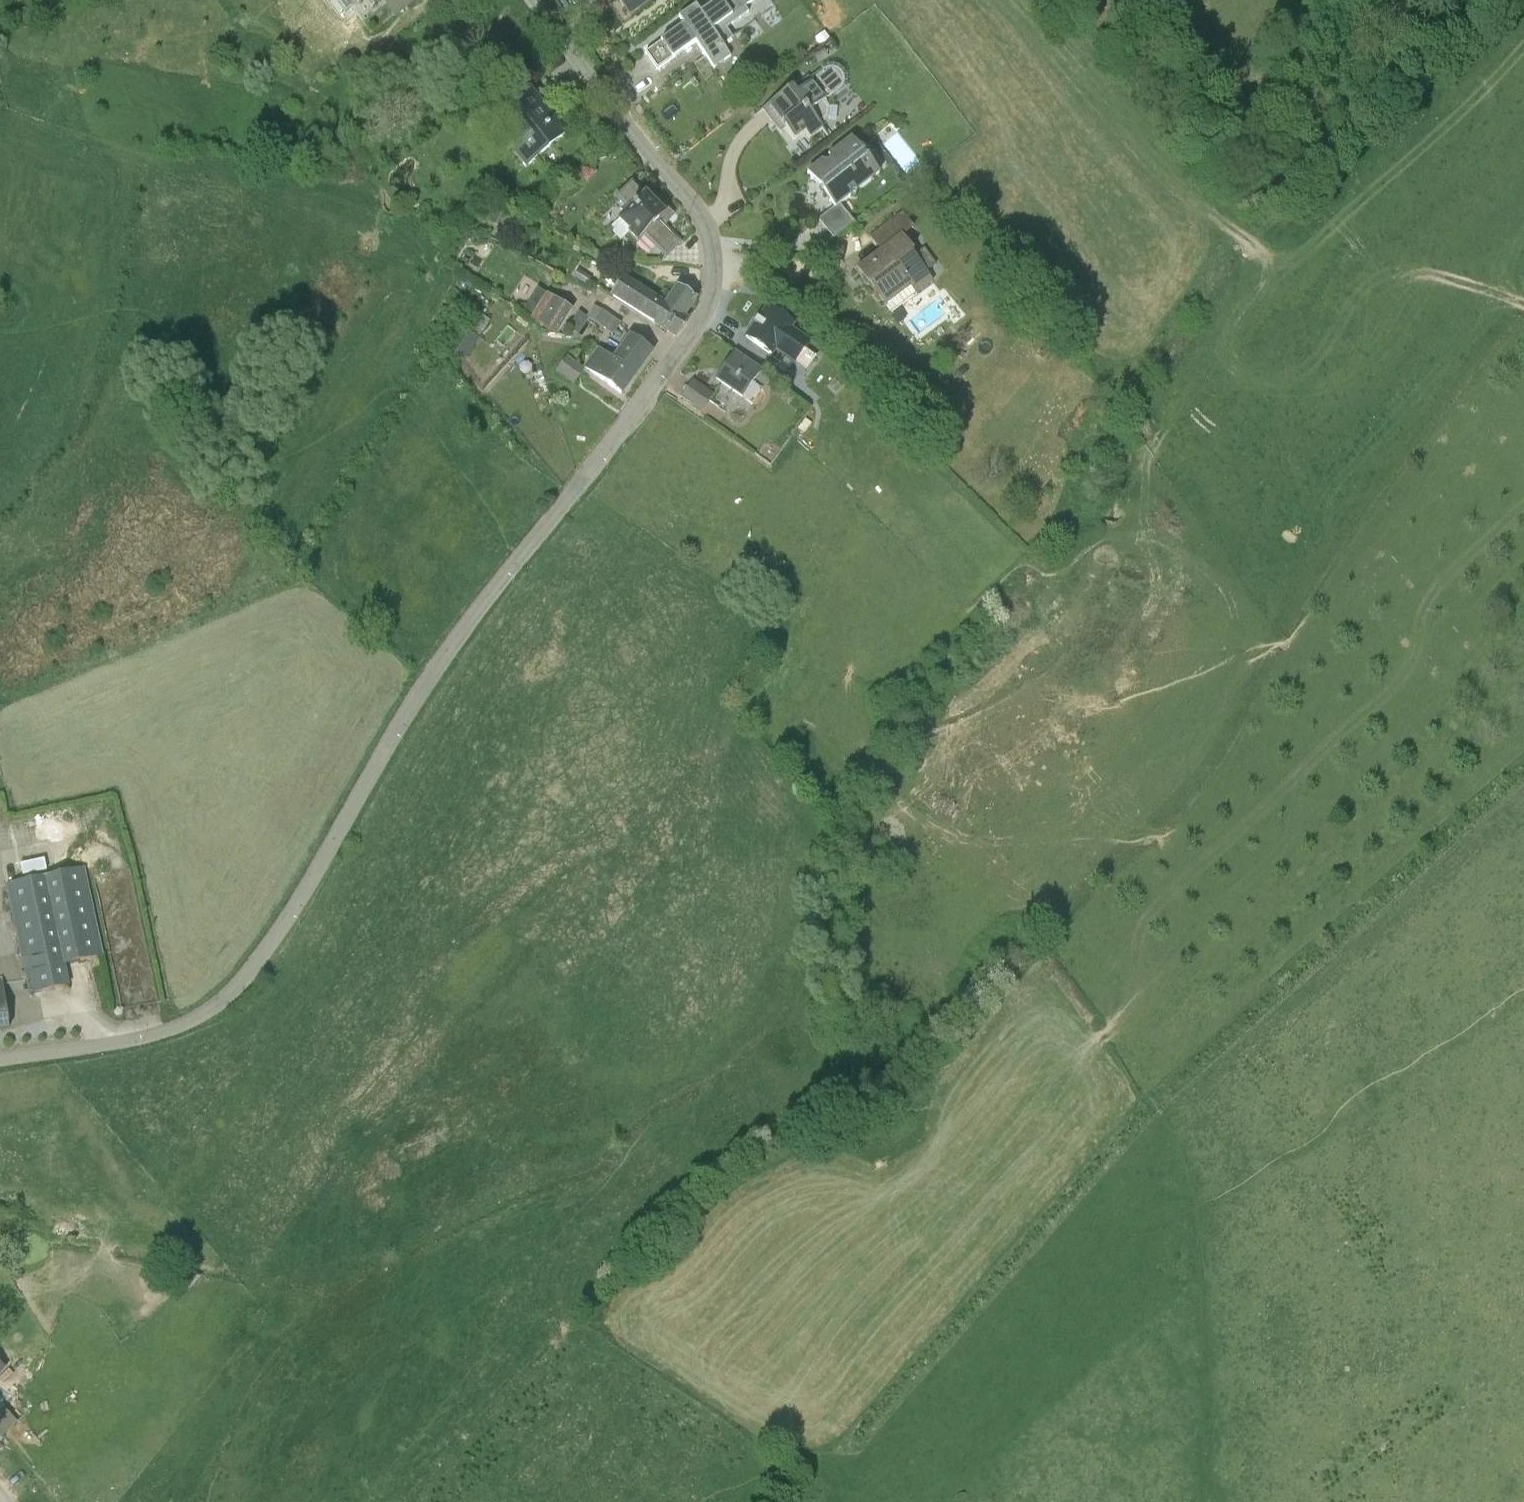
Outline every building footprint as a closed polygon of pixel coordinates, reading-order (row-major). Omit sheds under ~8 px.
[(609,5),(623,25),(660,0),(617,0),(609,5)] [(646,53),(657,69),(696,41),(714,67),(730,55),(721,43),(731,36),(726,28),(754,8),(750,4),(756,0),(718,0),(646,53)] [(733,28),(736,36),(759,27),(763,36),(773,32),(766,15),(733,28)] [(813,55),(817,63),(828,57),(823,49),(813,55)] [(763,109),(763,110),(771,120),(779,115),(784,122),(781,124),(794,140),(804,132),(810,139),(825,126),(824,124),(829,119),(830,108),(825,100),(829,96),(816,78),(796,92),(793,87),(778,97),(763,109)] [(529,90),(514,103),(494,119),(529,163),(549,147),(565,134),(560,129),(555,133),(548,124),(554,120),(529,90)] [(852,138),(829,156),(813,169),(822,180),(817,183),(830,200),(829,201),(834,207),(818,219),(834,239),(849,227),(852,224),(839,205),(880,174),(852,138)] [(602,146),(593,149),(597,162),(606,160),(602,146)] [(922,183),(912,190),(920,203),(931,195),(922,183)] [(645,234),(652,241),(666,255),(679,242),(659,222),(665,216),(645,196),(644,197),(632,185),(617,199),(629,211),(620,220),(639,239),(645,234)] [(864,276),(869,283),(885,305),(901,293),(909,286),(916,295),(934,281),(927,271),(936,264),(924,248),(916,254),(903,236),(901,234),(881,249),(872,257),(856,269),(863,277),(864,276)] [(592,278),(579,270),(575,277),(588,285),(592,278)] [(613,296),(654,323),(665,306),(661,303),(623,279),(613,296)] [(665,306),(654,323),(676,337),(688,321),(682,317),(695,299),(678,288),(665,306)] [(573,310),(546,293),(530,318),(557,336),(573,310)] [(587,316),(595,322),(602,310),(594,305),(587,316)] [(793,325),(768,307),(746,337),(772,355),(775,350),(794,364),(809,345),(789,331),(793,325)] [(602,310),(595,322),(613,334),(620,323),(602,310)] [(652,352),(636,341),(629,336),(612,358),(608,362),(632,380),(652,352)] [(608,362),(612,358),(597,348),(584,366),(622,394),(632,380),(608,362)] [(761,372),(751,365),(735,353),(716,378),(744,398),(761,372)] [(572,360),(561,377),(579,388),(590,372),(572,360)] [(694,382),(682,399),(703,413),(714,396),(694,382)] [(805,433),(811,423),(805,419),(798,428),(805,433)] [(7,884),(26,974),(30,994),(69,986),(64,964),(102,956),(83,868),(7,884)] [(9,1029),(7,1009),(2,975),(0,975),(0,1030),(9,1029)] [(4,1437),(22,1424),(8,1406),(0,1412),(0,1431),(4,1437)]
